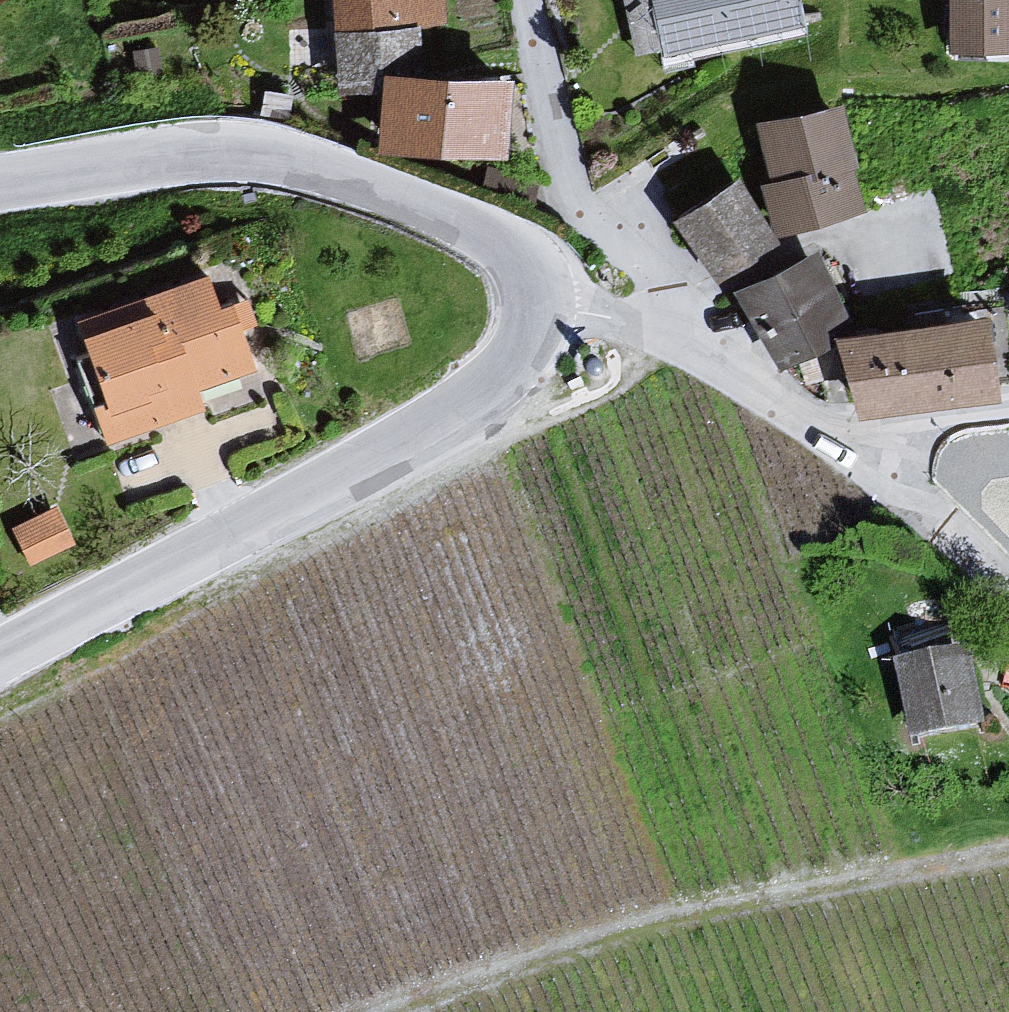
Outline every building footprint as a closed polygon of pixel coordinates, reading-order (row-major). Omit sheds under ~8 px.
[(448,0),(334,0),(336,70),(381,68),(379,32),(449,29),(448,0)] [(783,0),(641,0),(655,64),(791,33),(783,0)] [(932,58),(1008,58),(1008,0),(931,0),(932,58)] [(491,80),(360,73),(355,156),(487,163),(491,80)] [(755,184),(745,187),(760,239),(849,214),(834,159),(840,157),(825,102),(739,126),(755,184)] [(718,179),(649,225),(698,296),(766,250),(718,179)] [(801,253),(719,294),(753,363),(836,322),(801,253)] [(126,314),(57,338),(96,447),(187,414),(181,396),(239,375),(203,275),(123,304),(126,314)] [(831,420),(979,395),(965,315),(817,341),(831,420)] [(24,555),(76,543),(66,498),(13,510),(24,555)] [(913,726),(990,713),(976,631),(900,643),(913,726)]
